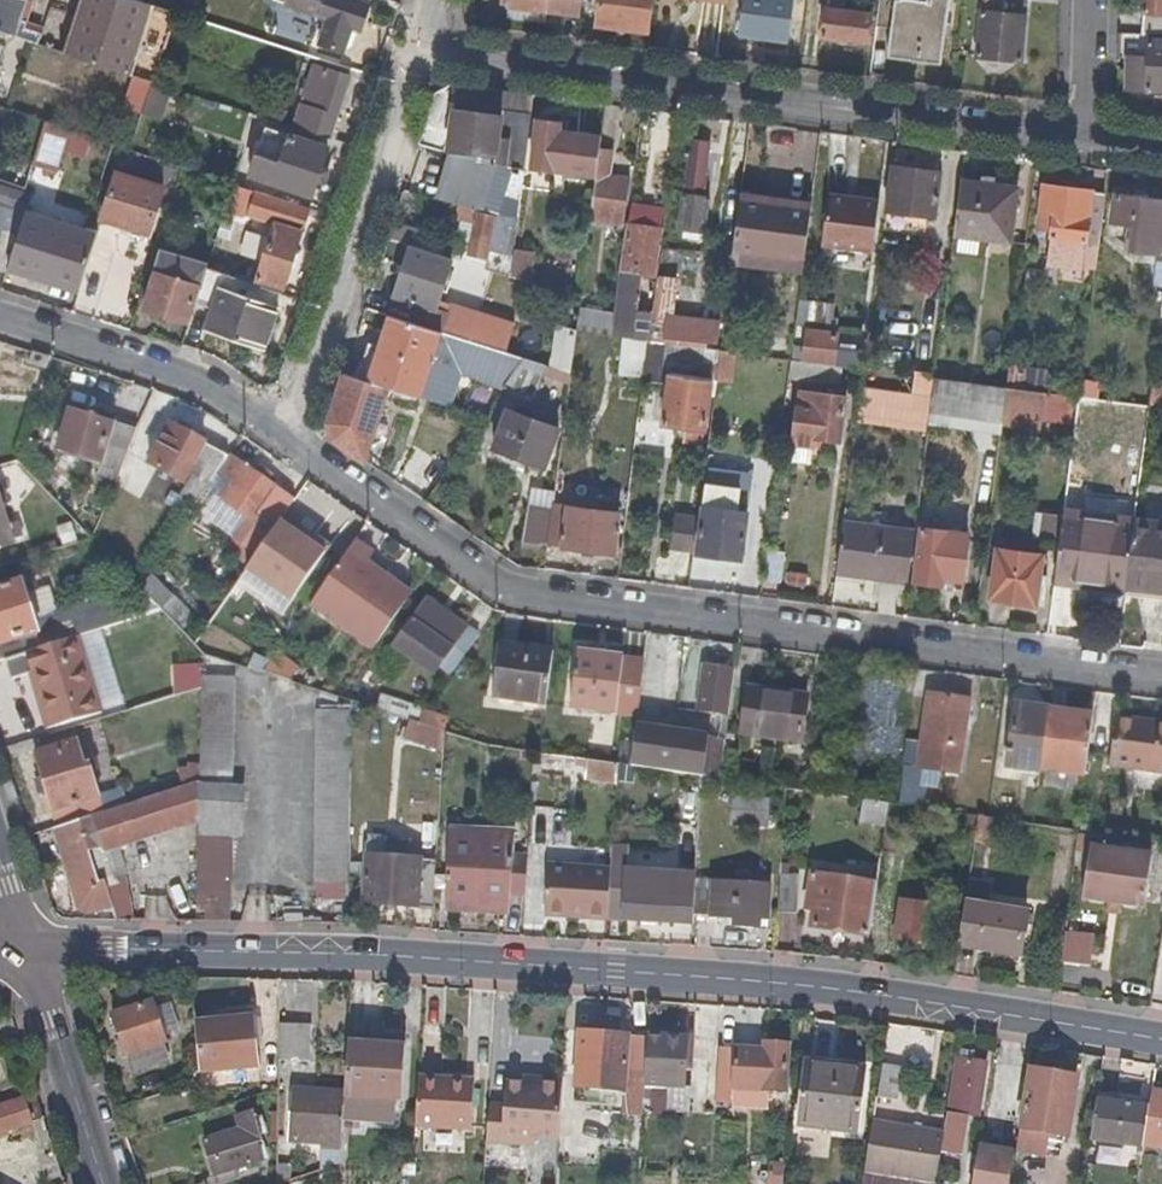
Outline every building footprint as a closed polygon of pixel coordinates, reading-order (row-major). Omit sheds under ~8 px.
[(24,1),(22,0),(0,0),(0,32),(38,45),(41,36),(24,29),(25,24),(18,22),(24,1)] [(74,0),(56,0),(44,44),(61,49),(74,0)] [(88,0),(79,0),(63,53),(70,55),(88,0)] [(174,12),(136,0),(88,0),(70,55),(141,78),(151,81),(174,12)] [(368,5),(355,0),(323,0),(319,14),(327,18),(323,30),(320,43),(342,50),(349,25),(360,29),(368,5)] [(580,0),(497,0),(496,8),(505,9),(504,20),(540,24),(541,15),(577,18),(580,0)] [(649,0),(598,0),(594,26),(645,32),(649,0)] [(789,0),(742,0),(738,36),(784,42),(789,0)] [(947,0),(926,0),(925,6),(899,3),(899,0),(877,0),(876,8),(874,29),(889,31),(885,57),(939,64),(947,0)] [(1023,17),(1003,14),(1004,2),(989,0),(981,0),(975,56),(1019,61),(1023,17)] [(1140,37),(1161,38),(1161,0),(1143,0),(1140,37)] [(866,43),(870,15),(824,9),(820,37),(866,43)] [(320,43),(323,30),(316,28),(312,40),(320,43)] [(1145,44),(1144,93),(1161,93),(1161,44),(1145,44)] [(329,139),(350,77),(313,64),(293,127),(329,139)] [(147,95),(151,81),(141,78),(137,91),(147,95)] [(158,100),(163,85),(151,81),(147,95),(147,96),(158,100)] [(447,153),(452,112),(454,109),(459,110),(456,108),(455,105),(459,85),(451,85),(435,93),(419,144),(425,146),(447,153)] [(503,115),(506,92),(459,85),(455,105),(456,108),(459,110),(501,115),(503,115)] [(149,113),(152,106),(145,103),(143,110),(149,113)] [(499,136),(501,115),(459,110),(454,109),(452,112),(447,153),(455,155),(496,160),(499,136)] [(260,142),(265,127),(268,119),(247,112),(239,136),(260,142)] [(525,168),(532,119),(503,115),(501,115),(499,136),(503,137),(505,139),(503,156),(506,157),(505,165),(525,169),(525,168)] [(574,174),(579,133),(561,131),(562,123),(537,120),(532,169),(525,168),(525,169),(524,182),(546,185),(548,171),(560,172),(574,174)] [(50,168),(57,148),(61,131),(43,125),(32,162),(41,166),(50,168)] [(70,153),(76,132),(62,127),(61,131),(57,148),(70,153)] [(319,175),(328,148),(265,127),(260,142),(250,175),(311,196),(313,192),(321,195),(327,178),(319,175)] [(104,168),(112,144),(76,132),(70,153),(71,156),(94,164),(104,168)] [(597,176),(600,150),(601,136),(579,133),(574,174),(581,175),(597,176)] [(503,156),(505,139),(503,137),(499,136),(496,160),(496,164),(505,165),(506,157),(503,156)] [(704,199),(705,183),(709,154),(710,142),(692,140),(680,230),(704,232),(709,199),(704,199)] [(624,224),(630,180),(605,177),(606,172),(610,172),(613,152),(600,150),(597,176),(591,220),(624,224)] [(719,185),(722,155),(709,154),(705,183),(719,185)] [(519,219),(524,182),(525,169),(505,165),(496,164),(496,160),(455,155),(440,200),(465,207),(519,219)] [(101,179),(104,168),(94,164),(90,175),(101,179)] [(934,218),(941,172),(894,166),(887,213),(929,217),(934,218)] [(558,186),(560,172),(548,171),(546,185),(558,186)] [(147,233),(161,187),(115,172),(100,219),(147,233)] [(1010,242),(1016,189),(961,181),(951,256),(979,260),(982,239),(1010,242)] [(1094,272),(1104,195),(1044,186),(1038,232),(1051,233),(1046,266),(1094,272)] [(21,223),(26,208),(28,201),(0,191),(0,266),(5,267),(21,223)] [(282,288),(308,208),(254,191),(245,216),(274,226),(256,279),(282,288)] [(430,216),(434,199),(404,192),(398,208),(430,216)] [(872,253),(879,201),(829,195),(822,247),(872,253)] [(1161,226),(1161,201),(1115,195),(1111,222),(1136,225),(1132,253),(1158,256),(1161,226)] [(805,262),(811,209),(739,200),(733,253),(805,262)] [(512,278),(517,231),(519,219),(465,207),(462,221),(476,224),(472,245),(458,241),(457,241),(452,259),(512,278)] [(77,292),(96,232),(86,228),(54,218),(26,208),(21,223),(5,267),(19,272),(52,283),(77,292)] [(927,234),(929,217),(887,213),(885,228),(927,234)] [(623,232),(624,224),(591,220),(590,227),(623,232)] [(472,245),(476,224),(462,221),(458,241),(472,245)] [(411,245),(416,228),(394,222),(389,238),(411,245)] [(1158,256),(1158,262),(1152,310),(1161,310),(1161,226),(1158,256)] [(452,259),(457,241),(416,228),(411,245),(452,259)] [(657,264),(661,237),(626,232),(621,276),(623,276),(617,313),(622,314),(621,322),(633,324),(635,316),(639,316),(641,303),(642,294),(645,275),(654,277),(657,264)] [(436,309),(452,259),(411,245),(396,297),(436,309)] [(803,274),(805,262),(733,253),(731,265),(803,274)] [(185,323),(195,291),(197,285),(200,286),(202,279),(206,266),(174,255),(167,275),(155,271),(142,309),(185,323)] [(717,345),(720,324),(674,318),(680,277),(666,275),(668,262),(659,262),(650,331),(649,341),(663,342),(664,338),(707,343),(717,345)] [(218,285),(221,273),(206,266),(202,279),(218,285)] [(269,324),(280,292),(221,273),(218,285),(203,328),(260,346),(269,324)] [(576,290),(578,280),(552,273),(546,289),(580,301),(582,291),(576,290)] [(651,303),(651,299),(651,295),(642,294),(641,303),(651,303)] [(455,337),(461,317),(436,309),(396,297),(389,315),(455,337)] [(837,333),(839,320),(828,319),(830,304),(800,302),(797,328),(837,333)] [(442,397),(451,368),(432,363),(436,350),(450,354),(455,337),(389,315),(380,347),(371,345),(366,359),(352,354),(347,372),(350,376),(387,387),(440,404),(452,408),(455,401),(442,397)] [(613,337),(614,325),(578,320),(577,332),(613,337)] [(266,349),(274,326),(269,324),(260,346),(266,349)] [(649,341),(650,331),(641,329),(639,340),(649,341)] [(571,374),(577,332),(570,331),(570,337),(564,337),(560,369),(571,374)] [(833,364),(836,337),(808,333),(806,346),(795,345),(793,360),(806,362),(806,360),(833,364)] [(648,352),(649,341),(639,340),(624,338),(623,348),(648,352)] [(707,343),(664,338),(663,342),(706,348),(707,343)] [(661,372),(662,356),(663,342),(649,341),(648,352),(646,371),(661,372)] [(718,362),(720,352),(720,350),(706,348),(663,342),(662,356),(718,362)] [(44,372),(49,356),(31,351),(26,366),(44,372)] [(506,385),(524,359),(498,351),(490,377),(506,385)] [(731,383),(735,354),(720,352),(718,362),(718,368),(716,377),(716,381),(731,383)] [(538,399),(544,376),(546,366),(524,359),(506,385),(538,399)] [(862,378),(864,369),(858,369),(832,365),(806,362),(793,360),(790,378),(819,382),(821,376),(837,379),(840,376),(862,379),(862,378)] [(1037,392),(1038,377),(1024,375),(1025,364),(1011,363),(1008,388),(1037,392)] [(985,385),(987,366),(962,364),(960,382),(985,385)] [(558,380),(560,369),(546,366),(544,376),(558,380)] [(570,384),(571,374),(560,369),(558,380),(570,384)] [(365,461),(387,387),(350,376),(347,372),(330,423),(336,441),(365,461)] [(929,432),(931,413),(936,379),(936,374),(917,372),(912,411),(859,404),(857,422),(929,432)] [(703,443),(711,380),(670,374),(664,424),(684,427),(682,441),(703,443)] [(566,413),(570,384),(558,380),(544,376),(538,399),(538,402),(566,413)] [(1003,422),(1008,388),(985,385),(960,382),(936,379),(931,413),(1003,422)] [(1101,401),(1101,384),(1081,381),(1078,397),(1101,401)] [(1044,412),(1045,393),(1037,392),(1008,388),(1003,422),(1025,425),(1042,427),(1044,412)] [(1055,414),(1056,395),(1045,393),(1044,412),(1055,414)] [(840,444),(846,400),(802,394),(795,446),(815,449),(817,441),(840,444)] [(100,463),(112,422),(71,409),(58,454),(100,466),(100,463)] [(544,468),(558,430),(507,411),(494,449),(544,468)] [(118,469),(135,430),(123,425),(112,422),(100,463),(118,469)] [(139,468),(151,428),(151,425),(141,422),(127,463),(139,468)] [(189,467),(201,444),(196,441),(170,426),(150,459),(184,478),(189,467)] [(195,470),(206,448),(201,444),(189,467),(195,470)] [(194,504),(226,460),(206,448),(195,470),(181,495),(194,504)] [(254,524),(278,492),(265,482),(256,475),(242,466),(218,498),(249,520),(254,524)] [(265,482),(269,476),(260,470),(256,475),(265,482)] [(554,509),(555,499),(556,490),(531,487),(528,505),(554,509)] [(254,555),(292,501),(278,492),(254,524),(249,520),(234,540),(254,555)] [(563,546),(569,507),(569,501),(555,499),(554,509),(550,545),(563,546)] [(0,500),(0,542),(12,538),(0,500)] [(694,553),(700,506),(678,503),(672,550),(694,553)] [(550,545),(554,509),(528,505),(521,543),(549,548),(550,545)] [(615,554),(621,514),(569,507),(563,546),(615,554)] [(742,560),(749,513),(705,507),(698,554),(742,560)] [(1128,585),(1135,521),(1121,520),(1064,512),(1064,519),(1063,519),(1060,540),(1060,541),(1056,582),(1077,585),(1078,579),(1128,585)] [(1060,540),(1063,519),(1046,517),(1043,538),(1060,541),(1060,540)] [(1145,524),(1135,521),(1128,585),(1127,588),(1161,593),(1161,526),(1145,524)] [(289,602),(328,548),(308,533),(304,539),(293,531),(280,522),(246,569),(289,602)] [(910,582),(916,533),(845,524),(838,573),(910,582)] [(304,539),(308,533),(297,526),(293,531),(304,539)] [(963,582),(969,535),(924,530),(917,584),(943,586),(944,580),(963,582)] [(374,649),(412,595),(366,563),(372,555),(354,542),(314,598),(324,604),(328,597),(338,604),(329,617),(374,649)] [(1037,607),(1045,556),(1002,549),(994,599),(1037,607)] [(171,598),(150,576),(137,586),(158,609),(171,598)] [(1128,585),(1078,579),(1077,585),(1126,592),(1127,588),(1128,585)] [(23,581),(0,589),(0,644),(35,634),(40,632),(23,581)] [(329,617),(338,604),(328,597),(324,604),(314,598),(310,605),(329,617)] [(426,632),(441,611),(426,600),(397,642),(408,650),(411,646),(414,648),(426,632)] [(75,637),(104,626),(95,602),(66,613),(75,637)] [(451,649),(465,628),(441,611),(426,632),(447,647),(451,649)] [(127,633),(147,627),(144,616),(123,623),(127,633)] [(452,674),(478,637),(465,628),(451,649),(447,647),(436,663),(452,674)] [(436,663),(447,647),(426,632),(414,648),(436,663)] [(35,634),(0,644),(0,661),(0,663),(7,661),(40,649),(35,634)] [(99,701),(80,637),(40,649),(7,661),(12,676),(40,667),(55,715),(64,712),(95,703),(99,701)] [(547,707),(553,659),(539,658),(540,650),(498,645),(493,701),(547,707)] [(553,659),(554,651),(540,650),(539,658),(553,659)] [(619,692),(623,661),(622,658),(578,653),(572,710),(616,715),(619,692)] [(641,695),(645,664),(623,661),(619,692),(641,695)] [(730,715),(736,667),(705,664),(699,711),(730,715)] [(230,786),(232,678),(200,677),(200,686),(199,782),(198,786),(230,786)] [(808,690),(749,682),(747,688),(807,696),(808,690)] [(801,742),(807,696),(747,688),(742,734),(801,742)] [(196,735),(196,693),(180,693),(179,735),(196,735)] [(418,723),(422,710),(370,693),(364,706),(408,720),(418,723)] [(961,774),(970,699),(926,693),(919,769),(921,769),(961,774)] [(67,722),(97,713),(95,703),(64,712),(67,722)] [(1042,769),(1049,720),(1049,711),(1016,707),(1009,768),(1041,772),(1042,769)] [(349,884),(350,710),(317,710),(316,761),(315,884),(349,884)] [(729,722),(730,715),(699,711),(698,718),(729,722)] [(1066,713),(1049,711),(1049,720),(1064,722),(1066,713)] [(446,720),(425,712),(418,723),(444,732),(446,720)] [(1086,775),(1093,716),(1066,713),(1064,722),(1049,720),(1042,769),(1086,775)] [(444,749),(445,732),(444,732),(418,723),(408,720),(403,737),(444,749)] [(1117,720),(1111,765),(1161,771),(1161,726),(1117,720)] [(722,780),(726,747),(659,736),(660,730),(637,725),(631,767),(653,770),(678,774),(702,777),(722,780)] [(727,740),(660,730),(659,736),(726,747),(727,740)] [(99,796),(89,762),(85,763),(77,740),(36,753),(53,812),(99,796)] [(616,785),(617,766),(588,760),(586,773),(585,781),(616,785)] [(918,809),(921,769),(919,769),(904,766),(900,806),(907,807),(908,807),(918,809)] [(1038,791),(1040,778),(1024,776),(1023,789),(1038,791)] [(879,796),(881,783),(868,780),(866,794),(879,796)] [(113,849),(198,822),(198,786),(199,782),(196,783),(104,811),(83,818),(93,851),(105,848),(106,851),(113,849)] [(227,882),(230,786),(198,786),(198,822),(197,880),(227,882)] [(83,818),(104,811),(99,796),(53,812),(58,827),(83,818)] [(767,827),(769,803),(734,800),(732,824),(767,827)] [(886,827),(889,804),(865,801),(865,807),(866,809),(873,811),(871,824),(886,827)] [(902,855),(908,807),(907,807),(900,806),(889,804),(886,827),(882,853),(902,855)] [(98,882),(89,853),(93,851),(83,818),(58,827),(55,828),(79,908),(89,916),(113,908),(104,881),(98,882)] [(990,835),(992,819),(990,819),(979,818),(977,833),(990,835)] [(1144,909),(1152,859),(1122,854),(1123,849),(1100,845),(1099,851),(1091,850),(1092,842),(1086,841),(1087,836),(1078,835),(1076,854),(1090,856),(1083,900),(1144,909)] [(418,907),(421,858),(404,857),(404,843),(364,843),(363,905),(418,907)] [(525,898),(526,877),(510,876),(511,853),(450,847),(445,908),(510,912),(511,897),(525,898)] [(114,878),(106,851),(105,848),(93,851),(89,853),(98,882),(104,881),(113,908),(117,921),(132,921),(123,876),(120,875),(114,878)] [(120,875),(113,849),(106,851),(114,878),(120,875)] [(434,907),(437,852),(421,851),(421,858),(418,907),(434,907)] [(877,884),(880,862),(871,861),(868,882),(868,883),(877,884)] [(610,914),(611,875),(548,871),(545,916),(609,921),(610,914)] [(755,885),(755,878),(750,879),(750,871),(737,871),(736,884),(755,885)] [(869,937),(877,884),(868,883),(868,882),(812,874),(808,900),(815,900),(811,927),(869,937)] [(676,918),(678,882),(678,879),(676,879),(674,879),(668,878),(626,876),(626,879),(624,915),(623,920),(646,922),(653,923),(675,924),(676,918)] [(797,914),(799,877),(780,876),(778,913),(797,914)] [(624,915),(626,879),(613,879),(611,914),(624,915)] [(226,922),(227,882),(197,880),(197,905),(205,905),(206,921),(226,922)] [(1019,957),(1025,914),(985,907),(988,883),(969,881),(959,947),(1019,957)] [(692,918),(694,882),(678,882),(676,918),(692,918)] [(711,918),(712,883),(696,882),(694,917),(711,918)] [(768,919),(769,886),(755,885),(736,884),(712,883),(711,918),(730,918),(734,919),(734,927),(759,927),(759,919),(768,919)] [(932,945),(938,908),(901,902),(895,939),(932,945)] [(206,921),(205,905),(197,905),(197,921),(206,921)] [(653,931),(653,923),(646,922),(645,930),(653,931)] [(1062,965),(1092,967),(1093,935),(1063,934),(1062,965)] [(167,1044),(154,1003),(114,1016),(132,1076),(170,1064),(163,1045),(167,1044)] [(258,1068),(252,1018),(194,1023),(199,1057),(199,1063),(200,1072),(258,1068)] [(310,1060),(311,1024),(278,1023),(278,1061),(307,1063),(308,1062),(310,1060)] [(627,1067),(630,1037),(581,1034),(580,1065),(627,1067)] [(407,1047),(407,1037),(371,1036),(370,1045),(407,1047)] [(647,1063),(648,1037),(639,1039),(630,1037),(627,1067),(646,1068),(647,1063)] [(684,1088),(687,1040),(648,1037),(647,1063),(656,1063),(654,1086),(684,1088)] [(403,1102),(407,1047),(370,1045),(349,1044),(345,1098),(403,1102)] [(781,1092),(784,1046),(766,1045),(766,1052),(735,1050),(734,1089),(781,1092)] [(717,1103),(721,1049),(712,1049),(709,1102),(717,1103)] [(734,1089),(735,1050),(721,1049),(717,1103),(734,1103),(734,1089)] [(979,1118),(987,1065),(974,1063),(975,1052),(960,1049),(952,1097),(965,1098),(963,1115),(970,1116),(979,1118)] [(857,1136),(867,1071),(805,1061),(796,1128),(857,1136)] [(654,1086),(656,1063),(647,1063),(646,1068),(646,1079),(644,1099),(653,1100),(654,1086)] [(899,1103),(903,1070),(882,1066),(877,1100),(899,1103)] [(1068,1138),(1076,1084),(1052,1081),(1052,1075),(1032,1072),(1018,1155),(1046,1159),(1050,1135),(1068,1138)] [(472,1131),(475,1080),(436,1077),(420,1075),(417,1127),(472,1131)] [(537,1087),(537,1079),(524,1078),(523,1085),(537,1087)] [(560,1142),(564,1082),(537,1079),(537,1087),(523,1085),(504,1084),(501,1108),(499,1144),(534,1146),(538,1141),(560,1142)] [(1117,1104),(1119,1095),(1098,1092),(1096,1101),(1117,1104)] [(1153,1093),(1150,1109),(1144,1146),(1161,1148),(1161,1095),(1153,1093)] [(341,1164),(345,1098),(292,1095),(290,1121),(299,1121),(321,1122),(320,1135),(316,1171),(341,1164)] [(963,1156),(970,1116),(963,1115),(965,1098),(952,1097),(951,1097),(950,1101),(953,1102),(945,1152),(963,1156)] [(30,1126),(22,1100),(0,1107),(0,1136),(30,1126)] [(1144,1146),(1150,1109),(1117,1104),(1096,1101),(1090,1142),(1099,1144),(1143,1150),(1144,1146)] [(499,1144),(501,1108),(489,1107),(487,1143),(499,1144)] [(259,1143),(264,1141),(255,1112),(238,1117),(242,1129),(205,1140),(219,1183),(224,1183),(243,1178),(240,1168),(264,1159),(259,1143)] [(320,1135),(321,1122),(299,1121),(299,1135),(320,1135)] [(945,1133),(873,1123),(864,1183),(937,1183),(945,1133)] [(1016,1154),(979,1148),(974,1183),(1010,1183),(1016,1154)] [(294,1158),(278,1158),(278,1183),(292,1179),(294,1158)] [(415,1162),(403,1161),(402,1183),(406,1183),(407,1180),(414,1180),(415,1162)] [(784,1173),(769,1172),(769,1183),(784,1183),(784,1173)]
